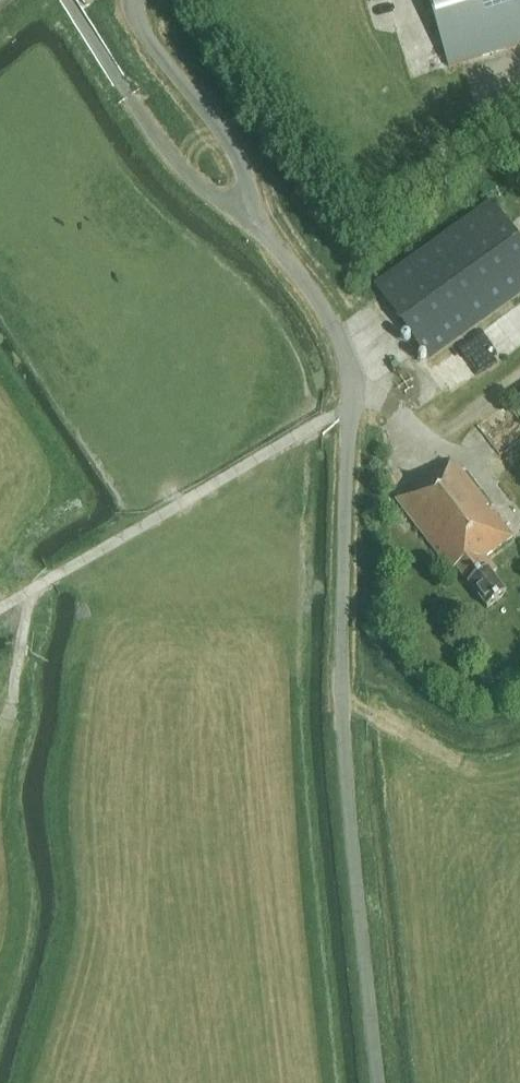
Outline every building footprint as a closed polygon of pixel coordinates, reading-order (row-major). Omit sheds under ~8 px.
[(448,67),(519,44),(519,0),(428,0),(448,67)] [(519,294),(519,243),(491,202),(376,285),(429,360),(519,294)] [(397,500),(426,538),(451,571),(456,567),(487,609),(506,595),(491,575),(497,571),(486,557),(513,536),(455,461),(439,473),(437,470),(397,500)]
